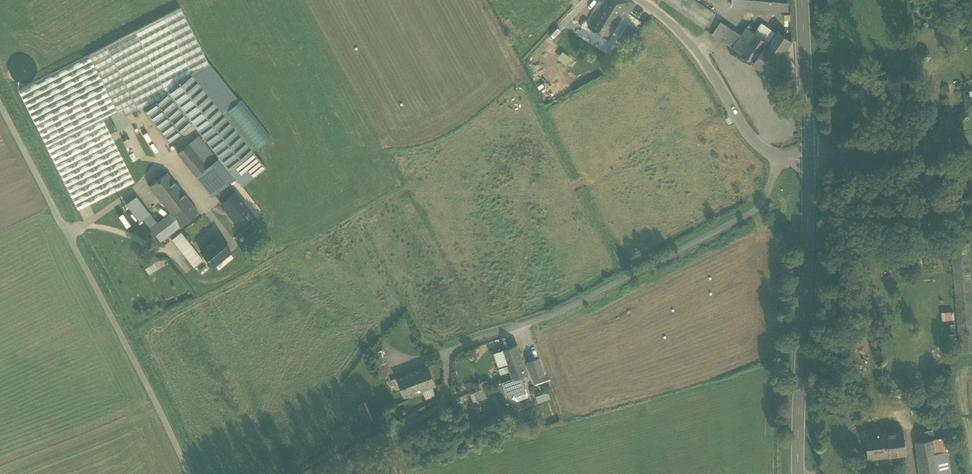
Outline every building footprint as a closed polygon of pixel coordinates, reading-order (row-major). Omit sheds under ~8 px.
[(588,26),(611,41),(607,39),(621,18),(619,17),(624,11),(629,14),(634,5),(626,0),(605,0),(588,26)] [(696,0),(662,0),(704,29),(715,13),(696,0)] [(731,6),(786,10),(786,0),(731,0),(731,6)] [(163,16),(191,73),(208,64),(180,8),(163,16)] [(191,73),(163,16),(134,31),(166,93),(167,92),(190,73),(191,73)] [(740,36),(720,22),(712,34),(732,48),(740,36)] [(768,43),(775,33),(760,22),(753,33),(768,43)] [(627,26),(619,40),(620,41),(617,45),(624,49),(635,31),(627,26)] [(740,36),(732,48),(754,64),(764,49),(768,43),(753,33),(746,28),(740,36)] [(166,93),(134,31),(105,46),(137,109),(158,99),(166,93)] [(792,41),(776,31),(775,33),(768,43),(764,49),(779,59),(781,58),(792,41)] [(105,46),(18,90),(78,209),(134,181),(102,118),(116,111),(117,112),(122,109),(125,115),(137,109),(105,46)] [(779,59),(764,49),(754,64),(753,64),(781,82),(782,80),(784,82),(787,78),(785,76),(792,66),(781,58),(779,59)] [(921,53),(918,58),(921,63),(927,63),(930,58),(927,53),(921,53)] [(9,67),(9,74),(13,79),(19,83),(25,83),(31,80),(35,74),(36,68),(34,62),(29,57),(23,55),(16,57),(11,61),(9,67)] [(593,75),(600,71),(594,63),(588,67),(593,75)] [(237,100),(208,64),(191,73),(190,73),(221,112),(237,100)] [(190,73),(167,92),(192,123),(229,170),(253,151),(221,112),(190,73)] [(569,92),(564,83),(557,87),(562,95),(569,92)] [(969,94),(969,90),(964,91),(966,110),(971,109),(971,94),(969,94)] [(158,99),(143,111),(168,142),(192,123),(167,92),(166,93),(158,99)] [(117,112),(111,115),(113,121),(125,115),(122,109),(117,112)] [(125,115),(113,121),(118,130),(128,125),(129,122),(125,115)] [(195,139),(212,161),(216,158),(198,136),(187,144),(188,145),(195,139)] [(212,161),(195,139),(188,145),(206,167),(211,162),(212,161)] [(188,145),(187,144),(177,153),(196,176),(206,167),(188,145)] [(223,177),(211,162),(206,167),(196,176),(208,189),(223,177)] [(188,200),(166,171),(149,185),(170,211),(171,213),(188,200)] [(208,189),(207,190),(212,196),(220,189),(228,183),(223,177),(208,189)] [(228,183),(220,189),(227,197),(234,191),(228,183)] [(958,186),(949,187),(950,198),(959,198),(958,186)] [(239,217),(247,210),(248,209),(234,191),(227,197),(221,202),(235,220),(239,217)] [(148,212),(135,195),(125,203),(139,220),(142,217),(148,212)] [(959,198),(950,198),(950,208),(959,207),(959,198)] [(171,213),(170,214),(179,225),(197,211),(188,200),(171,213)] [(247,210),(239,217),(243,223),(252,216),(247,210)] [(179,225),(170,214),(171,213),(170,211),(164,216),(174,229),(179,225)] [(164,216),(156,222),(148,212),(142,217),(160,240),(174,229),(164,216)] [(180,232),(171,239),(193,267),(202,259),(180,232)] [(230,251),(218,236),(200,250),(212,265),(230,251)] [(949,244),(959,346),(952,347),(952,353),(971,351),(971,285),(968,242),(949,244)] [(156,268),(153,263),(145,268),(148,273),(156,268)] [(190,273),(185,276),(193,287),(197,284),(190,273)] [(517,345),(503,350),(510,370),(509,370),(512,378),(513,379),(521,377),(528,374),(525,365),(524,365),(522,358),(517,345)] [(534,353),(522,358),(524,365),(525,365),(528,374),(529,378),(541,374),(539,369),(531,372),(529,366),(537,363),(534,353)] [(385,356),(373,361),(380,377),(391,373),(385,356)] [(537,363),(529,366),(531,372),(539,369),(537,363)] [(429,366),(397,377),(405,397),(423,390),(432,387),(436,385),(429,366)] [(507,396),(514,393),(525,389),(521,377),(513,379),(512,378),(502,382),(507,396)] [(432,387),(423,390),(426,398),(435,395),(432,387)] [(528,397),(525,389),(514,393),(517,401),(528,397)] [(484,390),(471,394),(474,402),(486,397),(484,390)] [(540,396),(542,401),(550,399),(548,393),(540,396)] [(367,424),(376,420),(367,402),(358,406),(367,424)] [(880,429),(865,430),(868,458),(890,456),(887,433),(880,434),(880,429)] [(933,429),(919,432),(921,441),(934,438),(933,429)] [(903,431),(887,433),(890,456),(906,454),(903,431)] [(915,441),(921,473),(940,473),(938,460),(934,438),(921,441),(915,441)] [(938,460),(940,473),(947,473),(945,458),(938,460)]
